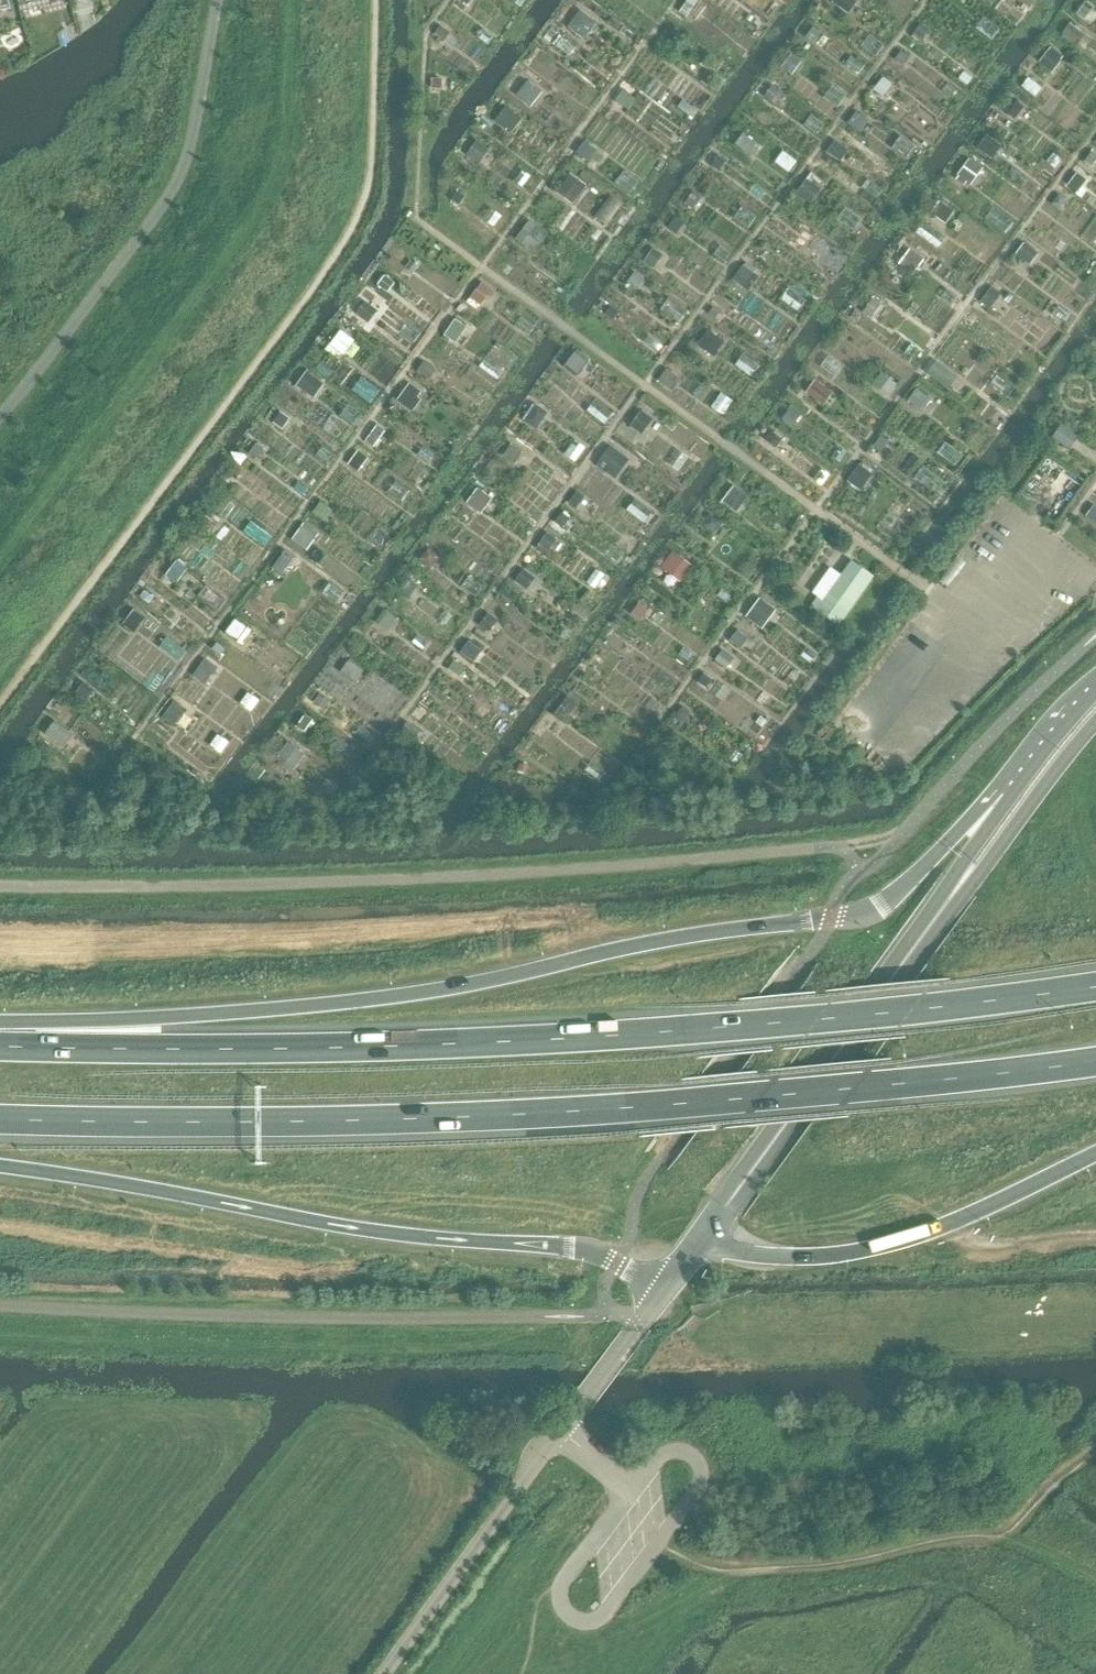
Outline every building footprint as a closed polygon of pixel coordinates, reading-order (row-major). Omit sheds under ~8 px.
[(11,9),(9,0),(0,0),(0,12),(11,9)] [(698,2),(694,0),(688,0),(678,12),(685,18),(698,2)] [(857,3),(853,0),(833,0),(832,2),(848,15),(857,3)] [(1085,2),(1077,13),(1084,18),(1092,7),(1085,2)] [(580,10),(568,26),(583,37),(595,22),(580,10)] [(1069,23),(1062,33),(1076,43),(1083,33),(1069,23)] [(920,25),(912,35),(920,41),(928,31),(920,25)] [(440,26),(434,35),(444,41),(450,32),(440,26)] [(812,27),(805,37),(821,49),(828,40),(812,27)] [(1052,46),(1039,62),(1052,72),(1061,60),(1060,59),(1063,55),(1052,46)] [(901,52),(894,60),(901,65),(908,56),(901,52)] [(791,55),(780,69),(791,77),(801,63),(791,55)] [(443,79),(432,79),(432,89),(443,89),(443,79)] [(883,79),(874,89),(883,96),(892,86),(883,79)] [(515,96),(530,108),(543,93),(528,81),(515,96)] [(773,86),(765,98),(777,106),(785,94),(773,86)] [(621,91),(614,101),(621,106),(628,96),(621,91)] [(682,101),(677,108),(687,115),(693,108),(682,101)] [(1010,103),(1004,110),(1016,118),(1024,107),(1016,102),(1013,105),(1010,103)] [(506,107),(495,120),(512,133),(522,120),(506,107)] [(856,112),(847,124),(856,130),(864,119),(856,112)] [(748,155),(757,144),(742,133),(734,145),(748,155)] [(986,135),(978,147),(992,157),(1000,145),(986,135)] [(476,140),(466,155),(480,165),(490,150),(476,140)] [(589,164),(598,151),(583,140),(574,153),(589,164)] [(835,141),(827,152),(838,160),(846,150),(835,141)] [(1095,160),(1095,155),(1091,152),(1084,162),(1091,167),(1095,160)] [(710,166),(718,172),(726,161),(718,155),(710,166)] [(969,159),(954,180),(963,186),(966,182),(971,186),(983,169),(969,159)] [(572,206),(587,186),(570,174),(555,194),(572,206)] [(1067,183),(1074,189),(1081,179),(1074,174),(1067,183)] [(806,179),(796,193),(807,201),(817,187),(806,179)] [(692,191),(684,202),(693,209),(701,198),(692,191)] [(456,194),(451,201),(457,206),(462,199),(456,194)] [(1058,196),(1052,204),(1060,211),(1064,206),(1063,200),(1058,196)] [(939,201),(930,214),(945,225),(954,212),(939,201)] [(490,209),(482,220),(492,228),(500,217),(490,209)] [(675,217),(667,228),(676,235),(684,224),(675,217)] [(529,220),(515,239),(531,251),(545,232),(529,220)] [(1024,243),(1015,254),(1026,263),(1035,251),(1024,243)] [(652,248),(643,262),(655,269),(663,255),(652,248)] [(910,250),(898,264),(912,275),(924,260),(910,250)] [(411,263),(406,269),(413,274),(417,267),(411,263)] [(733,279),(743,287),(756,271),(746,263),(733,279)] [(634,272),(626,283),(637,291),(645,280),(634,272)] [(385,278),(379,286),(387,292),(393,284),(385,278)] [(481,283),(469,299),(479,306),(491,291),(481,283)] [(991,287),(979,302),(989,310),(1001,294),(991,287)] [(872,298),(862,311),(870,318),(880,304),(872,298)] [(365,301),(355,313),(367,323),(377,311),(365,301)] [(1058,306),(1052,315),(1062,323),(1069,314),(1058,306)] [(609,308),(605,315),(613,320),(618,314),(609,308)] [(713,308),(709,315),(716,320),(721,313),(713,308)] [(454,318),(445,331),(455,337),(463,324),(454,318)] [(341,331),(330,345),(344,355),(354,342),(341,331)] [(709,331),(698,347),(713,357),(724,342),(709,331)] [(563,365),(577,376),(587,362),(574,352),(563,365)] [(423,362),(417,370),(429,379),(435,371),(423,362)] [(936,362),(927,373),(947,389),(956,378),(936,362)] [(666,369),(657,381),(672,392),(681,380),(666,369)] [(306,371),(296,386),(314,399),(324,384),(306,371)] [(881,373),(873,384),(889,397),(897,385),(881,373)] [(815,380),(806,392),(823,406),(832,394),(815,380)] [(409,383),(396,401),(413,412),(421,400),(418,398),(422,392),(409,383)] [(908,401),(922,412),(931,400),(916,389),(908,401)] [(795,406),(782,422),(791,429),(803,413),(795,406)] [(537,407),(528,420),(538,428),(547,415),(537,407)] [(641,411),(629,427),(642,436),(653,420),(641,411)] [(283,413),(276,423),(284,429),(291,419),(283,413)] [(377,425),(365,441),(373,447),(385,431),(377,425)] [(1060,426),(1052,438),(1070,450),(1078,438),(1060,426)] [(771,432),(766,440),(777,448),(783,440),(771,432)] [(879,439),(871,448),(876,452),(883,443),(879,439)] [(256,444),(248,455),(256,461),(264,450),(256,444)] [(513,464),(522,452),(511,444),(502,456),(513,464)] [(609,446),(596,465),(616,479),(630,460),(609,446)] [(358,454),(349,466),(357,472),(366,460),(358,454)] [(858,465),(846,481),(860,491),(872,475),(858,465)] [(748,498),(733,486),(721,502),(736,514),(748,498)] [(477,488),(466,503),(482,514),(492,499),(477,488)] [(578,493),(570,504),(576,509),(584,498),(578,493)] [(312,513),(326,523),(334,512),(320,502),(312,513)] [(1085,516),(1095,524),(1095,507),(1093,505),(1085,516)] [(209,511),(197,527),(211,536),(222,520),(209,511)] [(562,514),(556,523),(562,528),(569,520),(562,514)] [(710,515),(702,526),(713,535),(721,524),(710,515)] [(303,524),(291,540),(307,551),(318,536),(303,524)] [(536,548),(546,556),(557,540),(547,533),(536,548)] [(429,548),(419,560),(430,569),(440,557),(429,548)] [(285,551),(272,568),(282,576),(295,558),(285,551)] [(672,551),(660,568),(684,585),(696,569),(672,551)] [(818,598),(811,607),(838,626),(873,577),(851,562),(823,602),(818,598)] [(176,563),(166,577),(177,585),(187,572),(176,563)] [(524,569),(514,582),(526,591),(536,578),(524,569)] [(408,579),(400,590),(408,596),(416,586),(408,579)] [(329,585),(323,593),(336,603),(342,595),(329,585)] [(144,591),(139,598),(148,605),(153,598),(144,591)] [(776,610),(759,598),(745,618),(762,629),(776,610)] [(638,606),(632,615),(640,621),(647,612),(638,606)] [(134,610),(122,625),(134,634),(146,619),(134,610)] [(384,610),(375,621),(387,632),(397,620),(384,610)] [(445,611),(438,620),(445,625),(452,616),(445,611)] [(488,613),(479,625),(490,633),(498,621),(488,613)] [(235,618),(224,633),(236,642),(247,628),(235,618)] [(738,631),(730,640),(739,647),(746,639),(738,631)] [(470,642),(461,653),(471,661),(480,649),(470,642)] [(216,644),(211,650),(219,656),(224,649),(216,644)] [(722,650),(714,660),(726,669),(734,659),(722,650)] [(217,668),(205,658),(192,675),(204,685),(217,668)] [(348,661),(340,672),(355,683),(363,672),(348,661)] [(454,662),(448,671),(458,678),(464,670),(454,662)] [(712,680),(704,674),(698,683),(706,689),(712,680)] [(83,683),(75,693),(87,702),(94,691),(83,683)] [(567,695),(553,715),(564,723),(578,703),(567,695)] [(320,696),(315,704),(323,709),(328,702),(320,696)] [(174,700),(161,717),(173,726),(186,710),(174,700)] [(682,725),(691,713),(682,707),(673,718),(682,725)] [(296,727),(304,732),(313,720),(305,714),(296,727)] [(55,721),(45,734),(59,745),(69,732),(55,721)] [(414,741),(421,732),(407,721),(400,731),(414,741)] [(362,726),(356,734),(370,744),(375,736),(362,726)] [(306,755),(289,741),(276,757),(294,770),(306,755)]
